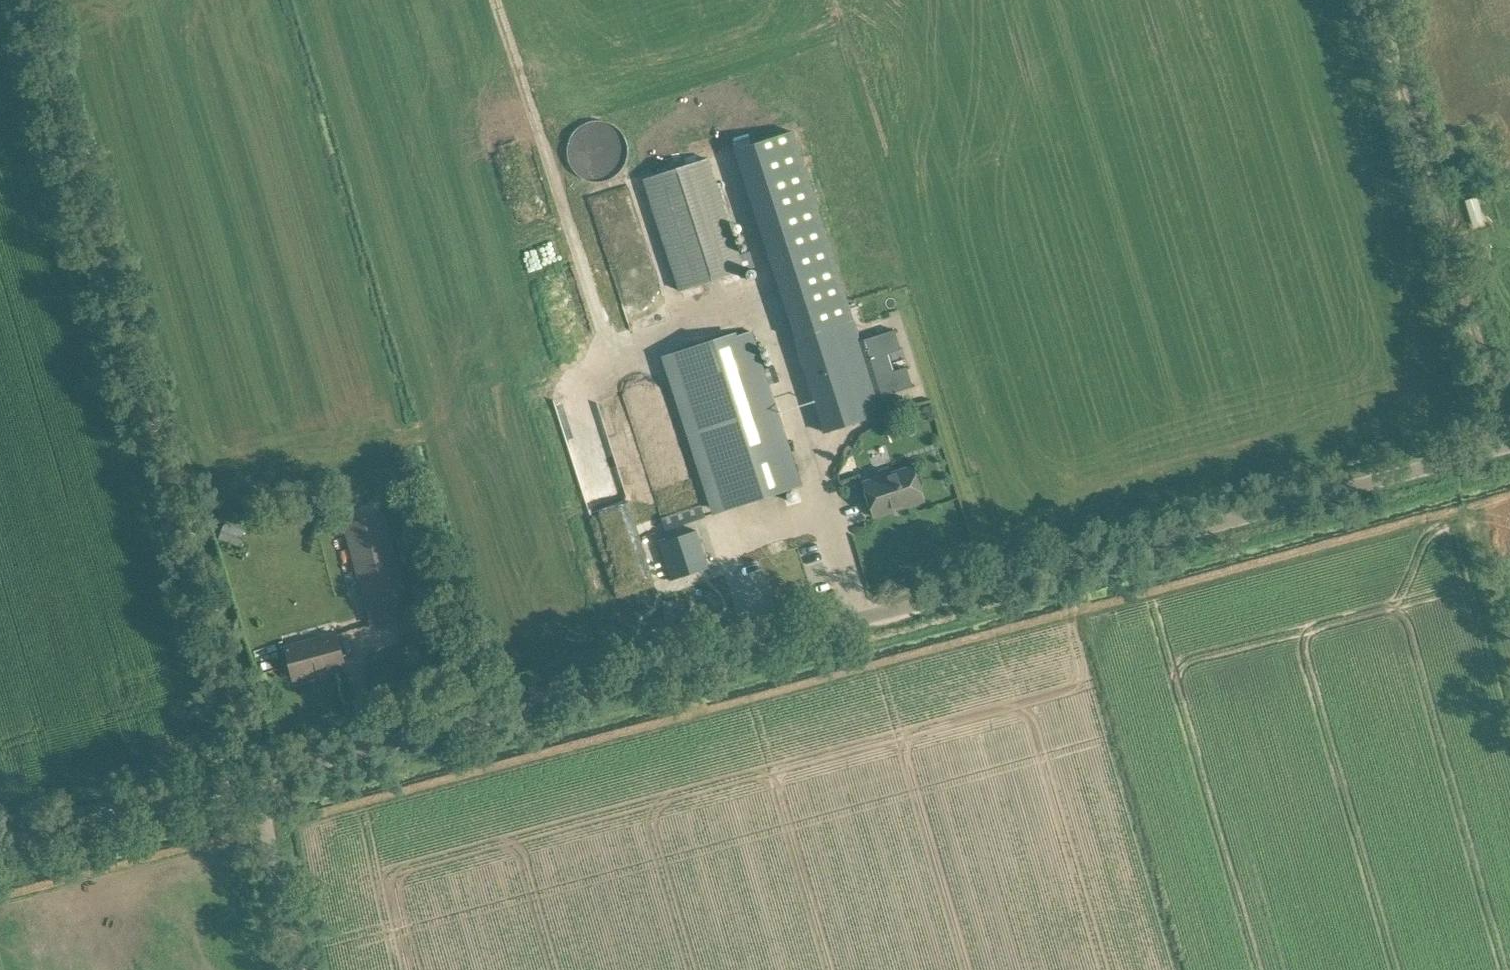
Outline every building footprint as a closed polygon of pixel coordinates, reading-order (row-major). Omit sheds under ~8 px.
[(583,159),(612,164),(616,134),(588,130),(583,159)] [(679,292),(760,266),(745,221),(732,226),(709,158),(642,180),(679,292)] [(795,337),(825,432),(883,414),(852,318),(795,337)] [(895,329),(863,339),(881,396),(913,386),(906,367),(893,371),(887,354),(901,350),(895,329)] [(671,357),(721,511),(801,485),(751,331),(671,357)] [(775,365),(765,368),(771,384),(780,381),(775,365)] [(863,482),(867,497),(874,516),(923,500),(912,466),(863,482)] [(318,502),(322,517),(334,514),(330,499),(318,502)] [(700,504),(662,517),(666,529),(705,517),(700,504)] [(411,613),(405,594),(383,513),(345,524),(372,624),(411,613)] [(226,521),(220,538),(230,542),(236,525),(226,521)] [(697,530),(659,542),(671,580),(709,568),(697,530)] [(344,665),(336,633),(285,647),(294,678),(344,665)]
